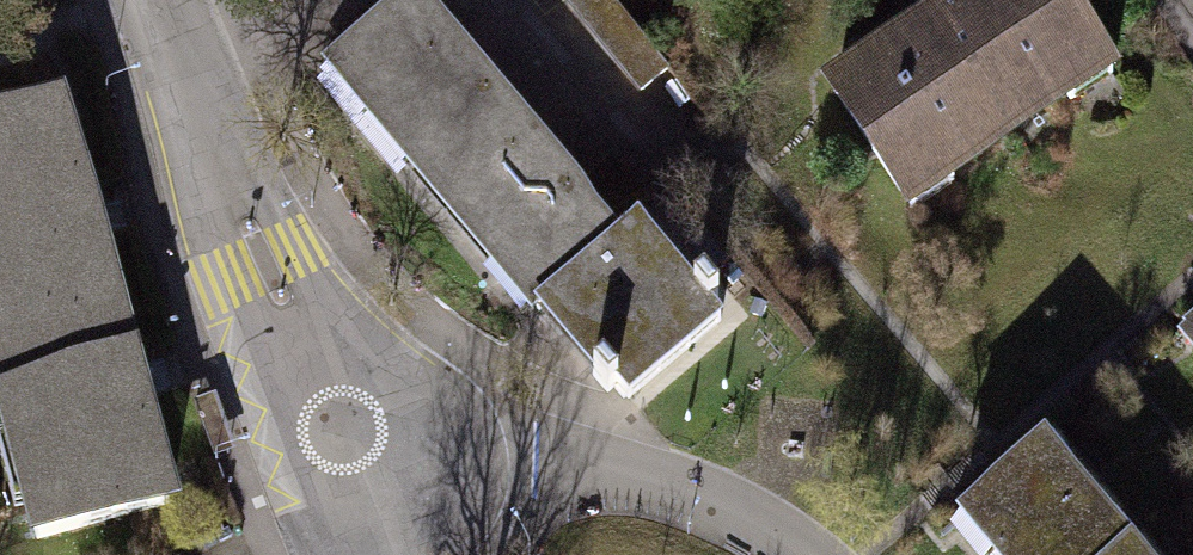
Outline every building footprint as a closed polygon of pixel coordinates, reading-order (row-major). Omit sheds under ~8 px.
[(684,288),(638,235),(654,222),(600,158),(566,187),(407,0),(398,0),(321,65),(529,309),(538,301),(593,365),(583,373),(597,389),(606,381),(619,396),(710,319),(697,304),(707,296),(693,280),(684,288)] [(606,0),(560,0),(628,88),(657,66),(606,0)] [(825,76),(912,209),(1131,66),(1088,0),(937,0),(916,14),(825,76)] [(104,307),(87,243),(96,241),(86,205),(76,208),(48,108),(0,122),(0,335),(104,307)] [(104,307),(0,335),(0,443),(26,538),(158,502),(130,400),(138,398),(128,363),(121,365),(104,307)] [(1173,324),(1192,348),(1192,307),(1173,324)] [(1129,539),(1040,434),(947,513),(983,554),(1110,554),(1129,539)] [(1110,554),(1143,554),(1129,539),(1110,554)]
